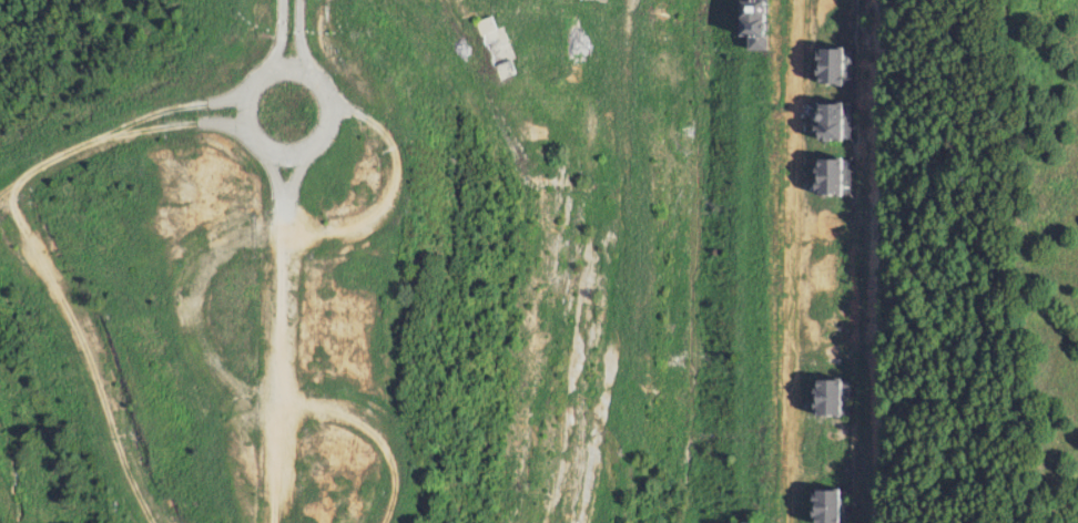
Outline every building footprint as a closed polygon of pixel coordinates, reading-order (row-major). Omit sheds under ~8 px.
[(747,33),(747,48),(767,48),(767,0),(736,0),(736,33),(747,33)] [(812,46),(812,80),(838,81),(838,46),(812,46)] [(838,138),(839,103),(811,102),(810,138),(838,138)] [(838,157),(810,156),(808,192),(837,193),(838,157)] [(832,378),(806,379),(807,415),(833,414),(832,378)] [(833,488),(803,489),(804,522),(834,522),(833,488)]
